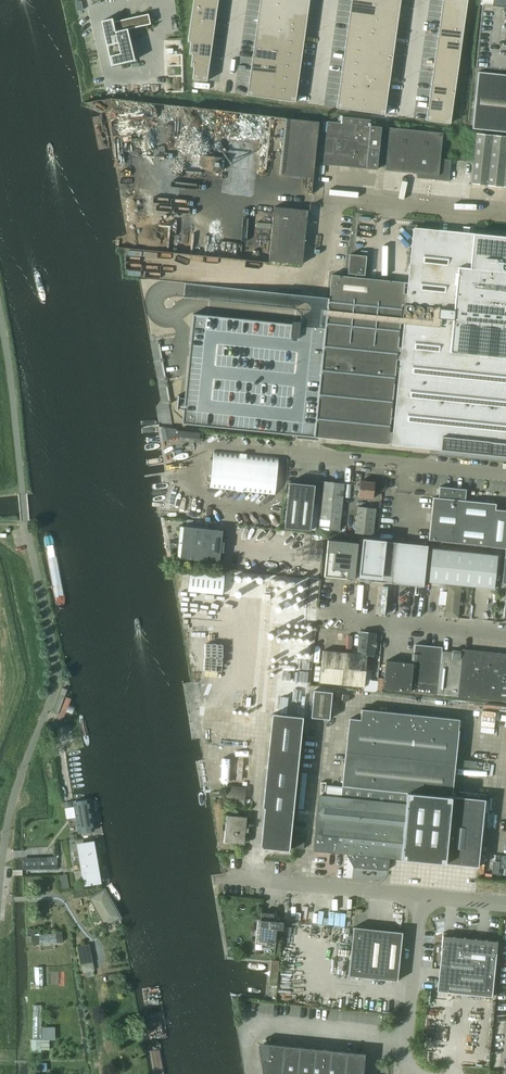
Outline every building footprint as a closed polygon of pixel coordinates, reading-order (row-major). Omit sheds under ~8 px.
[(193,5),(217,9),(218,0),(194,0),(193,5)] [(259,11),(283,15),(285,3),(266,0),(260,0),(259,11)] [(350,12),(374,15),(376,3),(353,0),(352,0),(350,12)] [(443,0),(441,12),(465,16),(467,4),(443,0)] [(285,3),(283,15),(307,18),(309,6),(285,3)] [(376,3),(374,15),(398,18),(400,7),(376,3)] [(193,5),(191,17),(215,21),(217,9),(193,5)] [(259,11),(257,23),(281,26),(283,15),(259,11)] [(350,12),(348,24),(372,27),(374,15),(350,12)] [(441,12),(439,24),(464,28),(465,16),(441,12)] [(112,19),(102,21),(105,34),(104,34),(111,66),(112,65),(135,60),(135,59),(128,29),(142,26),(151,24),(148,14),(113,22),(112,19)] [(283,15),(281,26),(305,30),(307,18),(283,15)] [(374,15),(372,27),(396,30),(398,18),(374,15)] [(191,17),(190,29),(214,33),(215,21),(191,17)] [(257,23),(256,35),(280,38),(281,26),(257,23)] [(348,24),(347,36),(371,39),(372,27),(348,24)] [(439,24),(438,36),(462,39),(464,28),(439,24)] [(281,26),(280,38),(304,42),(305,30),(281,26)] [(372,27),(371,39),(395,42),(396,30),(372,27)] [(190,29),(188,41),(212,45),(214,33),(190,29)] [(256,35),(254,47),(278,50),(280,38),(256,35)] [(347,36),(345,48),(369,51),(371,39),(347,36)] [(438,36),(436,48),(460,51),(462,39),(438,36)] [(280,38),(278,50),(302,54),(304,42),(280,38)] [(371,39),(369,51),(393,54),(395,42),(371,39)] [(188,41),(188,42),(191,42),(190,54),(210,57),(212,45),(188,41)] [(254,47),(252,59),(276,62),(278,50),(254,47)] [(345,48),(343,60),(367,63),(369,51),(345,48)] [(436,48),(434,60),(459,63),(460,51),(436,48)] [(278,50),(276,62),(300,66),(302,54),(278,50)] [(369,51),(367,63),(392,66),(393,54),(369,51)] [(190,54),(189,54),(193,54),(191,66),(209,69),(210,57),(190,54)] [(252,59),(251,71),(275,74),(276,62),(252,59)] [(343,60),(342,71),(366,75),(367,63),(343,60)] [(434,60),(433,72),(457,75),(459,63),(434,60)] [(276,62),(275,74),(299,78),(300,66),(276,62)] [(367,63),(366,75),(390,78),(392,66),(367,63)] [(191,66),(194,67),(193,79),(207,81),(209,69),(191,66)] [(251,71),(249,83),(273,86),(275,74),(251,71)] [(342,71),(340,83),(364,87),(366,75),(342,71)] [(433,72),(431,84),(455,87),(457,75),(433,72)] [(479,72),(473,128),(505,131),(505,75),(479,72)] [(275,74),(273,86),(297,90),(299,78),(275,74)] [(366,75),(364,87),(388,90),(390,78),(366,75)] [(249,83),(247,95),(271,98),(273,86),(249,83)] [(340,83),(338,95),(362,99),(364,87),(340,83)] [(431,84),(429,96),(454,99),(455,87),(431,84)] [(273,86),(271,98),(295,102),(297,90),(273,86)] [(364,87),(362,99),(387,102),(388,90),(364,87)] [(338,95),(337,108),(361,111),(362,99),(338,95)] [(429,96),(428,108),(452,111),(454,99),(429,96)] [(362,99),(361,111),(385,114),(387,102),(362,99)] [(428,108),(426,120),(450,123),(452,111),(428,108)] [(328,121),(323,164),(347,166),(366,168),(377,169),(378,159),(381,127),(370,126),(371,120),(343,117),(342,123),(328,121)] [(280,174),(313,178),(319,122),(286,118),(280,174)] [(389,127),(385,170),(417,173),(417,178),(449,181),(452,159),(441,158),(443,132),(389,127)] [(505,187),(505,136),(477,133),(471,183),(505,187)] [(274,206),(269,260),(302,264),(308,210),(274,206)] [(413,228),(407,294),(403,293),(405,282),(332,275),(330,298),(328,298),(325,327),(300,325),(301,322),(293,321),(292,324),(193,314),(185,398),(179,397),(179,395),(178,395),(176,410),(177,411),(178,408),(184,409),(182,424),(388,444),(402,304),(406,305),(392,443),(393,445),(505,456),(505,237),(474,234),(473,245),(439,242),(440,230),(415,227),(413,228)] [(367,256),(350,254),(348,274),(365,275),(367,256)] [(170,428),(161,429),(163,438),(171,437),(176,437),(194,439),(195,441),(201,442),(202,439),(203,433),(176,430),(176,429),(170,428)] [(279,457),(214,451),(210,488),(275,495),(279,457)] [(319,529),(339,531),(344,484),(324,481),(319,529)] [(359,497),(372,498),(374,482),(361,481),(359,497)] [(315,485),(289,482),(284,528),(310,530),(315,485)] [(495,509),(496,503),(465,500),(466,489),(440,486),(438,498),(434,498),(429,540),(505,548),(505,510),(495,509)] [(355,533),(373,535),(375,509),(358,506),(355,533)] [(187,520),(186,526),(209,528),(209,522),(187,520)] [(180,559),(219,563),(223,530),(184,526),(180,559)] [(396,542),(363,539),(359,580),(392,583),(396,542)] [(324,576),(354,579),(358,543),(328,540),(324,576)] [(428,546),(396,542),(392,583),(424,587),(428,546)] [(429,582),(446,583),(463,585),(495,588),(498,556),(433,549),(429,582)] [(258,616),(255,582),(235,584),(238,618),(258,616)] [(463,585),(446,583),(443,617),(460,618),(463,585)] [(372,633),(356,632),(354,653),(370,655),(372,633)] [(383,689),(442,694),(445,658),(446,650),(442,649),(442,647),(432,646),(432,650),(428,650),(428,646),(415,644),(413,663),(386,660),(383,689)] [(442,694),(505,701),(505,653),(504,656),(500,655),(500,653),(462,649),(462,651),(451,650),(450,659),(445,658),(442,694)] [(367,655),(323,651),(320,682),(364,687),(367,655)] [(377,691),(378,681),(365,680),(364,690),(377,691)] [(53,712),(58,714),(68,689),(63,687),(53,712)] [(335,702),(336,693),(314,690),(311,717),(330,719),(331,702),(335,702)] [(316,833),(314,850),(345,853),(350,853),(350,855),(351,857),(355,857),(354,862),(353,867),(386,870),(387,870),(388,870),(388,869),(389,869),(389,868),(389,867),(390,858),(444,863),(462,865),(474,866),(478,866),(485,800),(452,796),(460,719),(394,712),(362,709),(361,720),(350,719),(342,788),(327,786),(326,796),(320,795),(316,833)] [(281,847),(281,849),(281,850),(289,850),(303,717),(273,714),(263,807),(267,808),(264,839),(269,846),(281,847)] [(244,804),(246,788),(227,786),(225,802),(244,804)] [(74,800),(80,835),(97,832),(90,797),(74,800)] [(227,815),(225,831),(222,831),(221,844),(229,845),(229,843),(244,844),(245,832),(248,832),(248,828),(246,828),(247,817),(227,815)] [(295,834),(293,848),(304,849),(305,835),(295,834)] [(77,839),(84,887),(97,885),(90,837),(77,839)] [(58,857),(40,857),(40,869),(58,869),(58,857)] [(75,889),(76,897),(86,895),(85,888),(75,889)] [(262,912),(259,941),(276,943),(277,929),(283,930),(284,922),(274,921),(274,913),(262,912)] [(351,944),(352,944),(349,976),(397,981),(402,932),(354,927),(352,940),(352,944),(351,944)] [(63,941),(62,933),(32,936),(32,945),(63,941)] [(450,933),(446,936),(443,936),(437,991),(492,997),(498,941),(452,937),(450,933)] [(90,943),(77,946),(80,965),(94,962),(90,943)] [(272,960),(270,985),(277,985),(279,961),(272,960)] [(36,985),(31,985),(31,988),(43,988),(42,967),(35,967),(36,985)] [(42,1005),(33,1005),(33,1027),(42,1026),(42,1005)] [(32,1040),(31,1053),(41,1053),(42,1050),(50,1050),(50,1040),(41,1040),(42,1028),(42,1026),(33,1027),(33,1040),(32,1040)] [(287,1045),(264,1043),(259,1048),(263,1073),(284,1073),(287,1045)] [(287,1045),(284,1073),(310,1073),(313,1048),(287,1045)] [(339,1051),(313,1048),(310,1073),(337,1073),(339,1051)] [(337,1073),(363,1073),(365,1053),(339,1051),(337,1073)]
